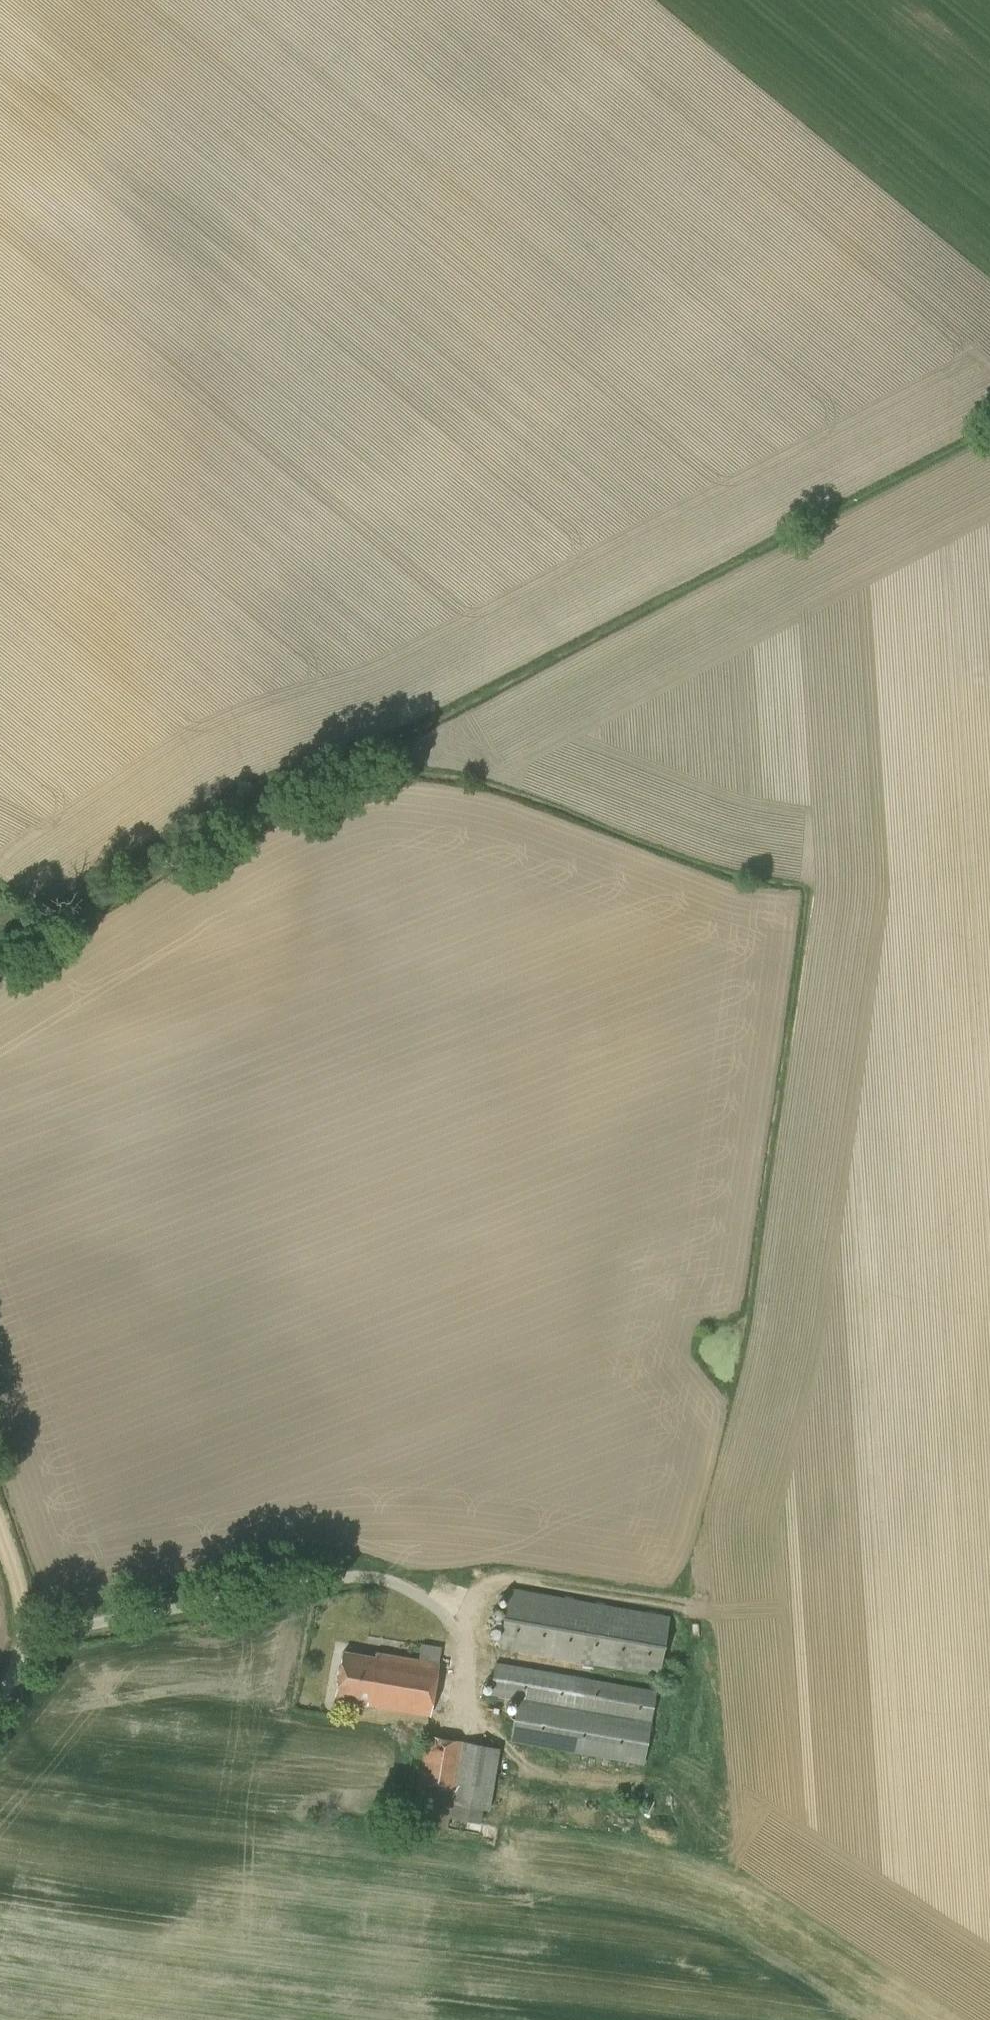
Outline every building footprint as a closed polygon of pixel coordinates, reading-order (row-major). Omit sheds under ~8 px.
[(658,1676),(669,1615),(509,1588),(498,1648),(658,1676)] [(429,1714),(440,1648),(422,1645),(419,1659),(376,1652),(376,1657),(343,1651),(336,1694),(367,1699),(367,1703),(429,1714)] [(643,1764),(656,1690),(495,1662),(489,1695),(517,1700),(510,1741),(643,1764)] [(488,1811),(499,1748),(425,1735),(410,1823),(446,1829),(448,1817),(480,1823),(482,1810),(488,1811)]
